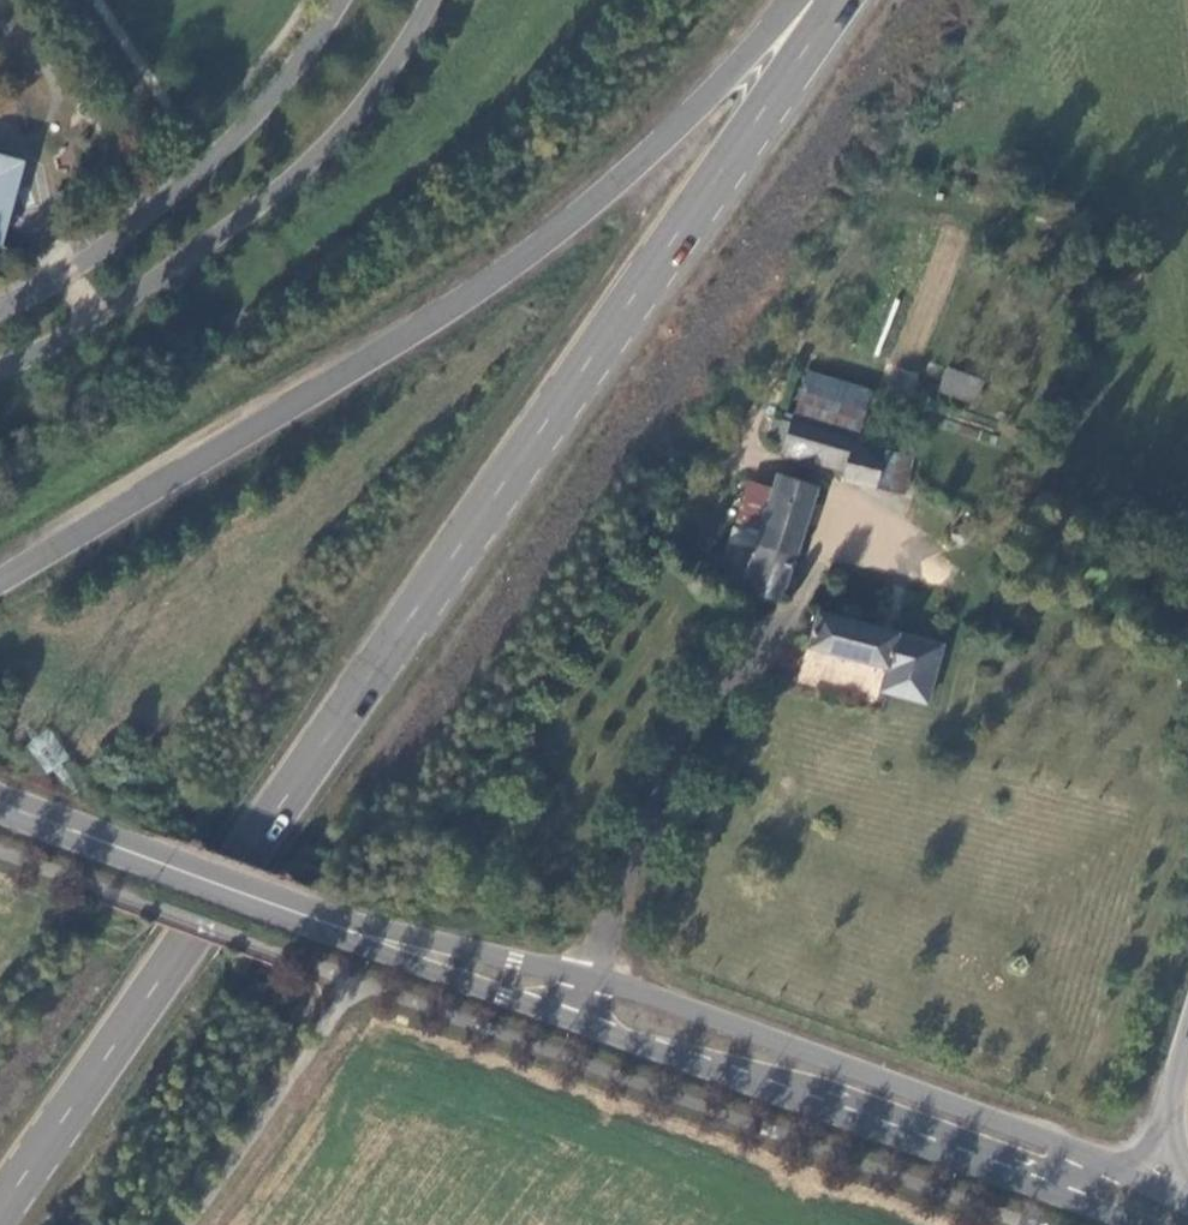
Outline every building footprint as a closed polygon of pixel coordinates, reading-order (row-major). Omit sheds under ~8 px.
[(0,155),(0,254),(3,255),(29,163),(0,155)] [(945,366),(938,391),(975,403),(983,378),(945,366)] [(806,369),(788,413),(861,440),(865,429),(872,432),(882,401),(806,369)] [(775,416),(768,437),(781,439),(778,448),(842,471),(840,478),(897,500),(910,466),(861,446),(861,440),(788,413),(786,420),(775,416)] [(816,480),(784,470),(747,583),(778,594),(816,480)] [(819,611),(808,646),(886,670),(879,693),(925,707),(942,650),(899,636),(899,635),(819,611)]
